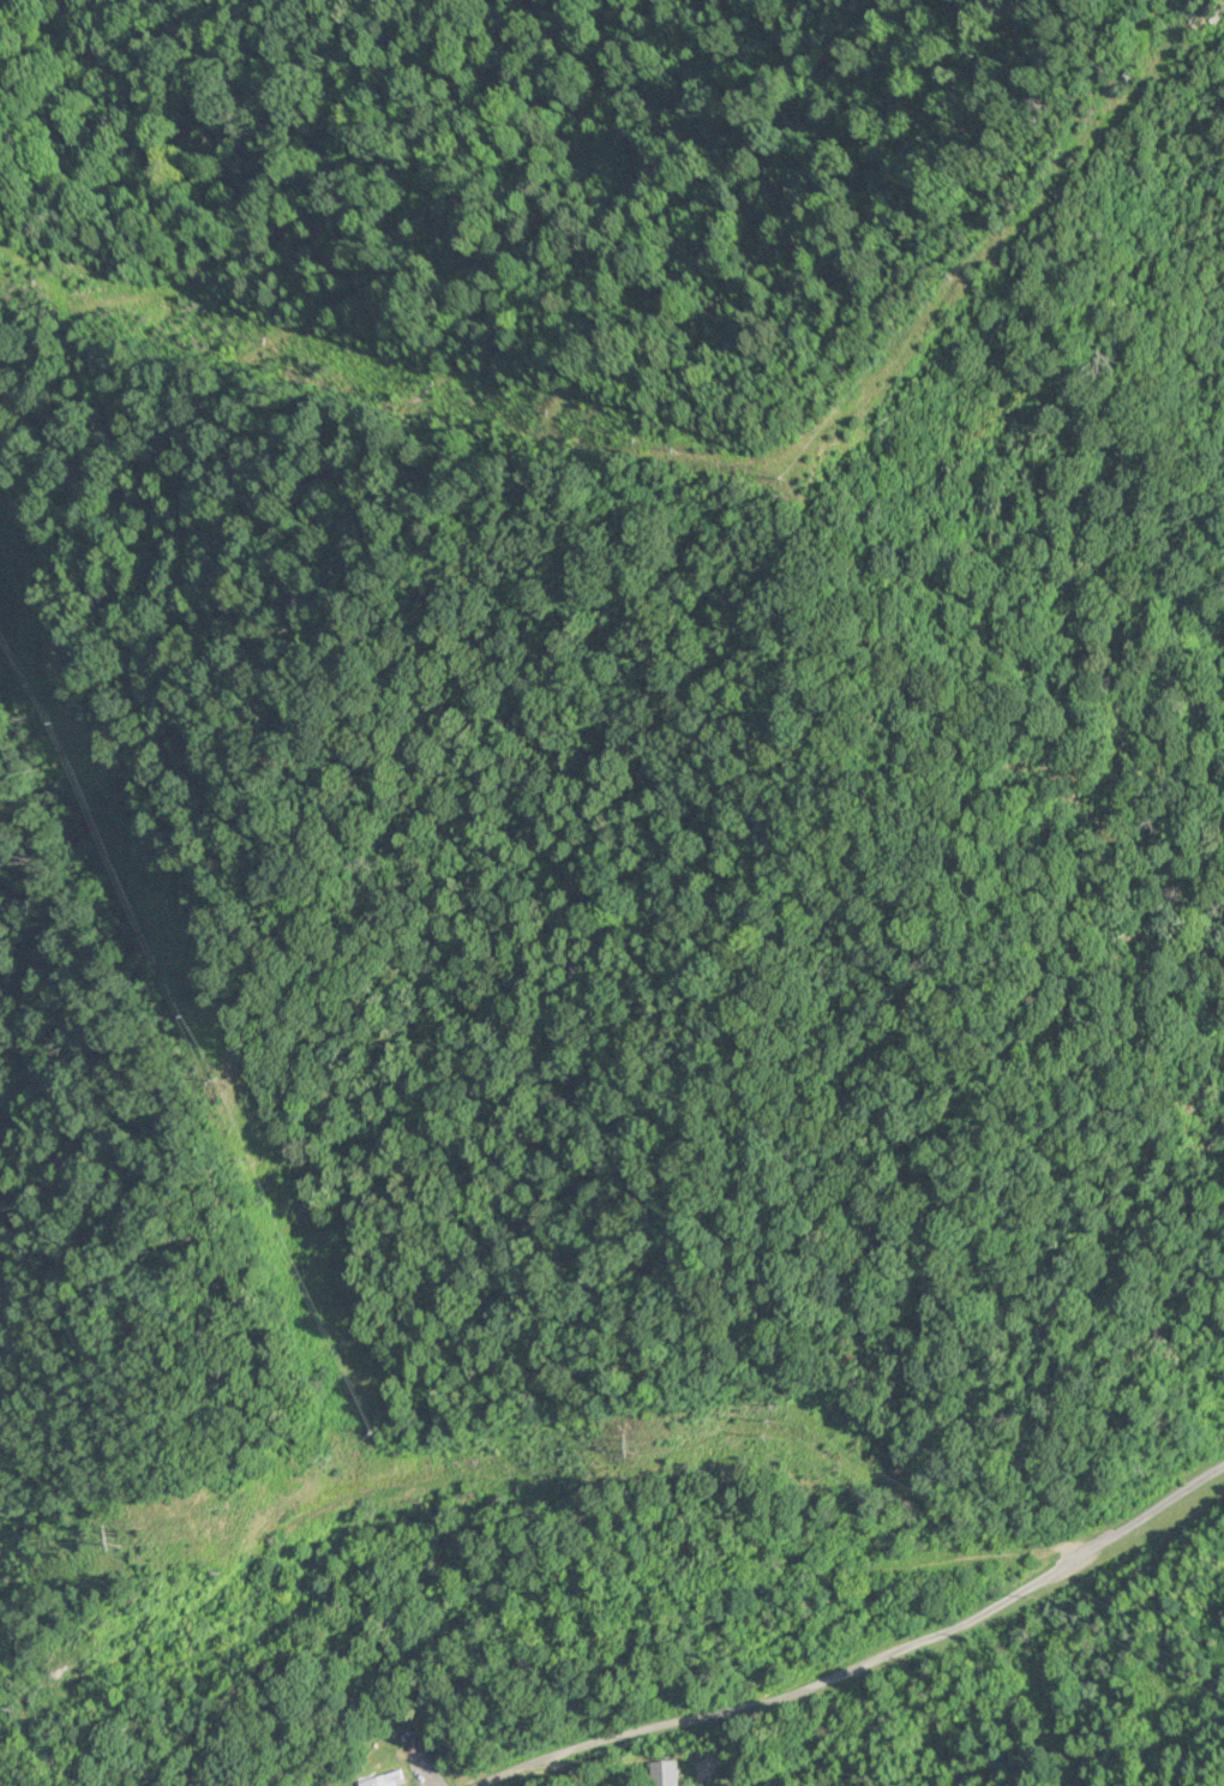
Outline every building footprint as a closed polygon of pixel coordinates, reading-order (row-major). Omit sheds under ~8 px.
[(371,1785),(392,1785),(415,1780),(409,1761),(367,1773),(371,1785)]
